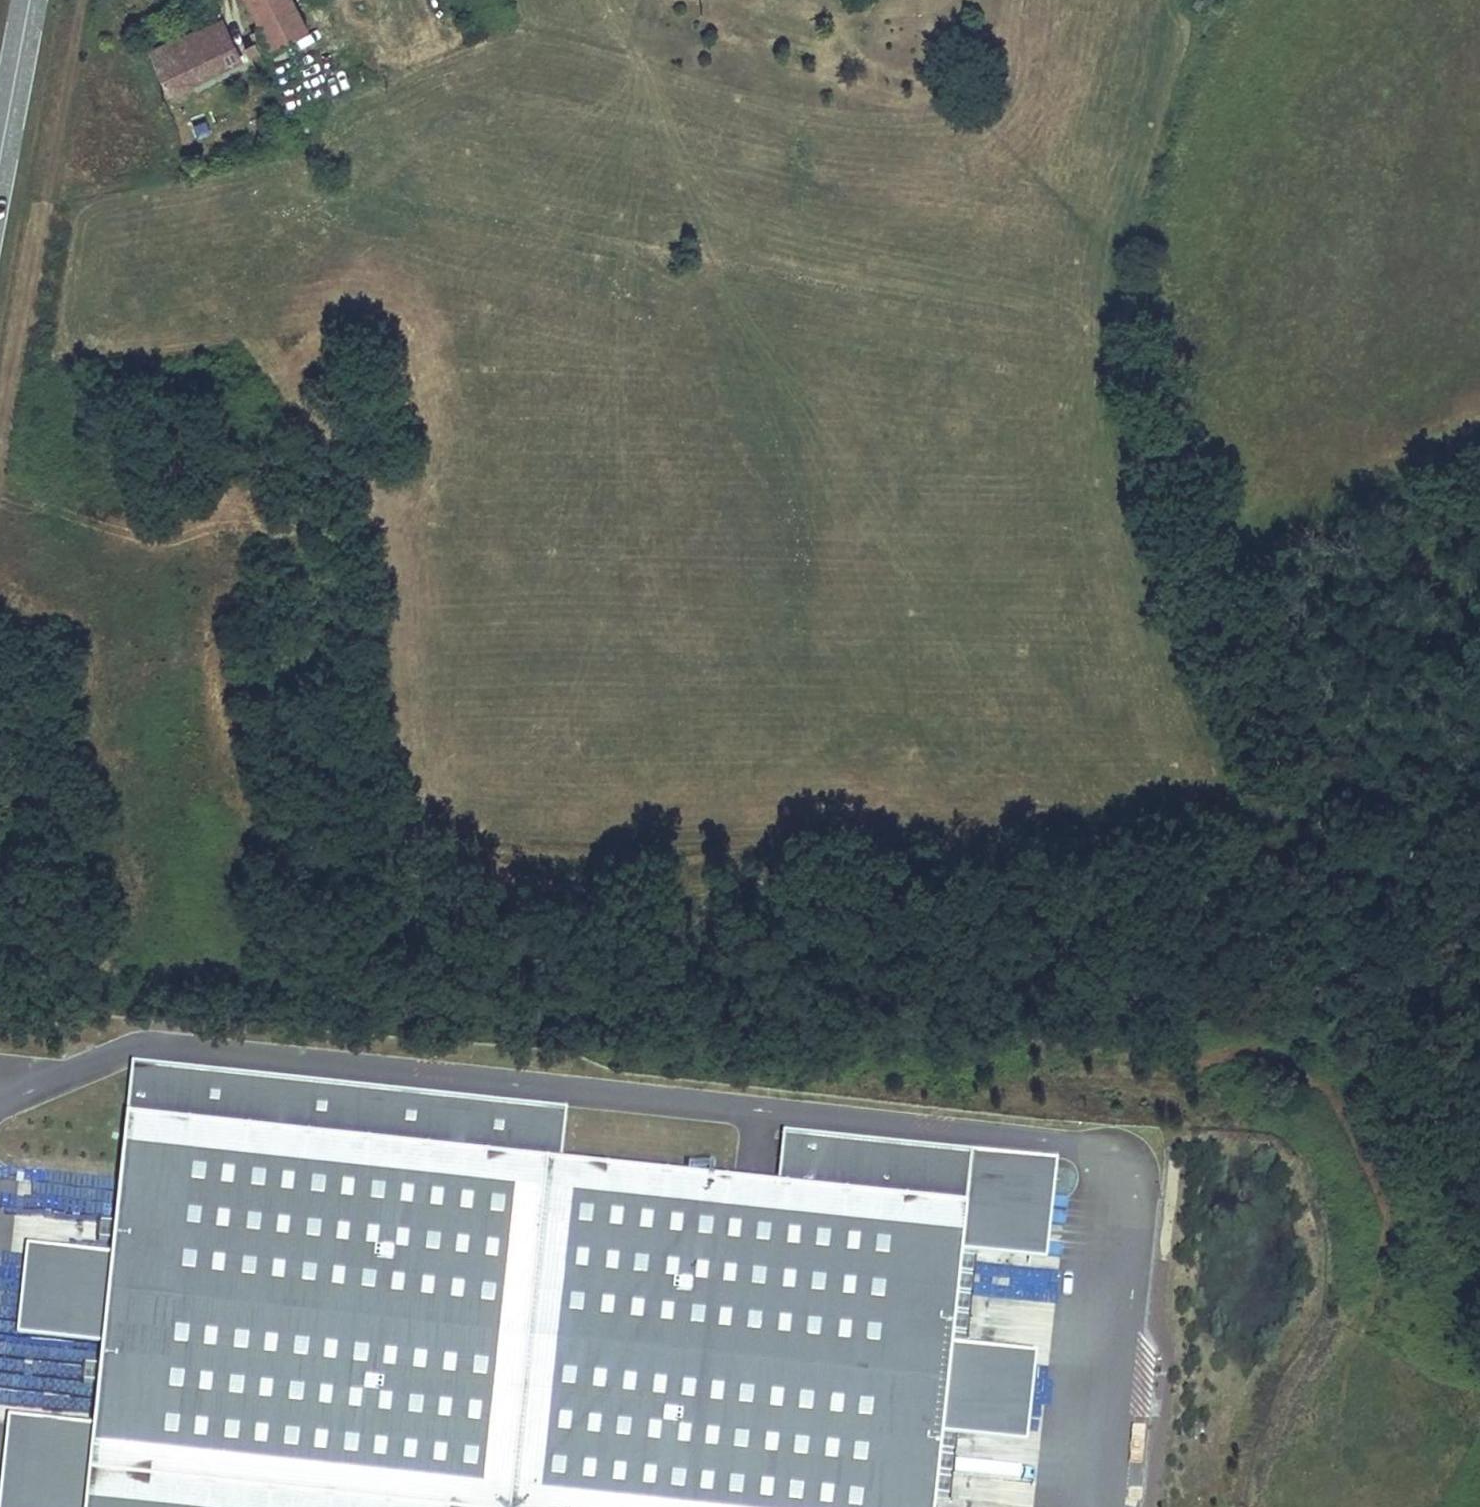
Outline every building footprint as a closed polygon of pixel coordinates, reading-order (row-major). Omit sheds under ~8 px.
[(288,0),(245,0),(267,40),(300,23),(288,0)] [(215,20),(145,51),(163,88),(232,57),(215,20)] [(254,46),(251,36),(240,42),(244,51),(254,46)] [(155,1068),(148,1130),(547,1172),(553,1110),(155,1068)] [(938,1436),(950,1325),(958,1249),(962,1216),(776,1197),(547,1172),(148,1130),(121,1127),(108,1249),(96,1364),(89,1424),(80,1506),(930,1506),(938,1436)] [(782,1141),(776,1197),(962,1216),(958,1249),(1044,1258),(1053,1169),(782,1141)] [(21,1355),(96,1364),(108,1249),(35,1240),(21,1355)] [(1032,1333),(950,1325),(938,1436),(1021,1444),(1032,1333)] [(89,1424),(21,1416),(10,1506),(80,1506),(89,1424)]
